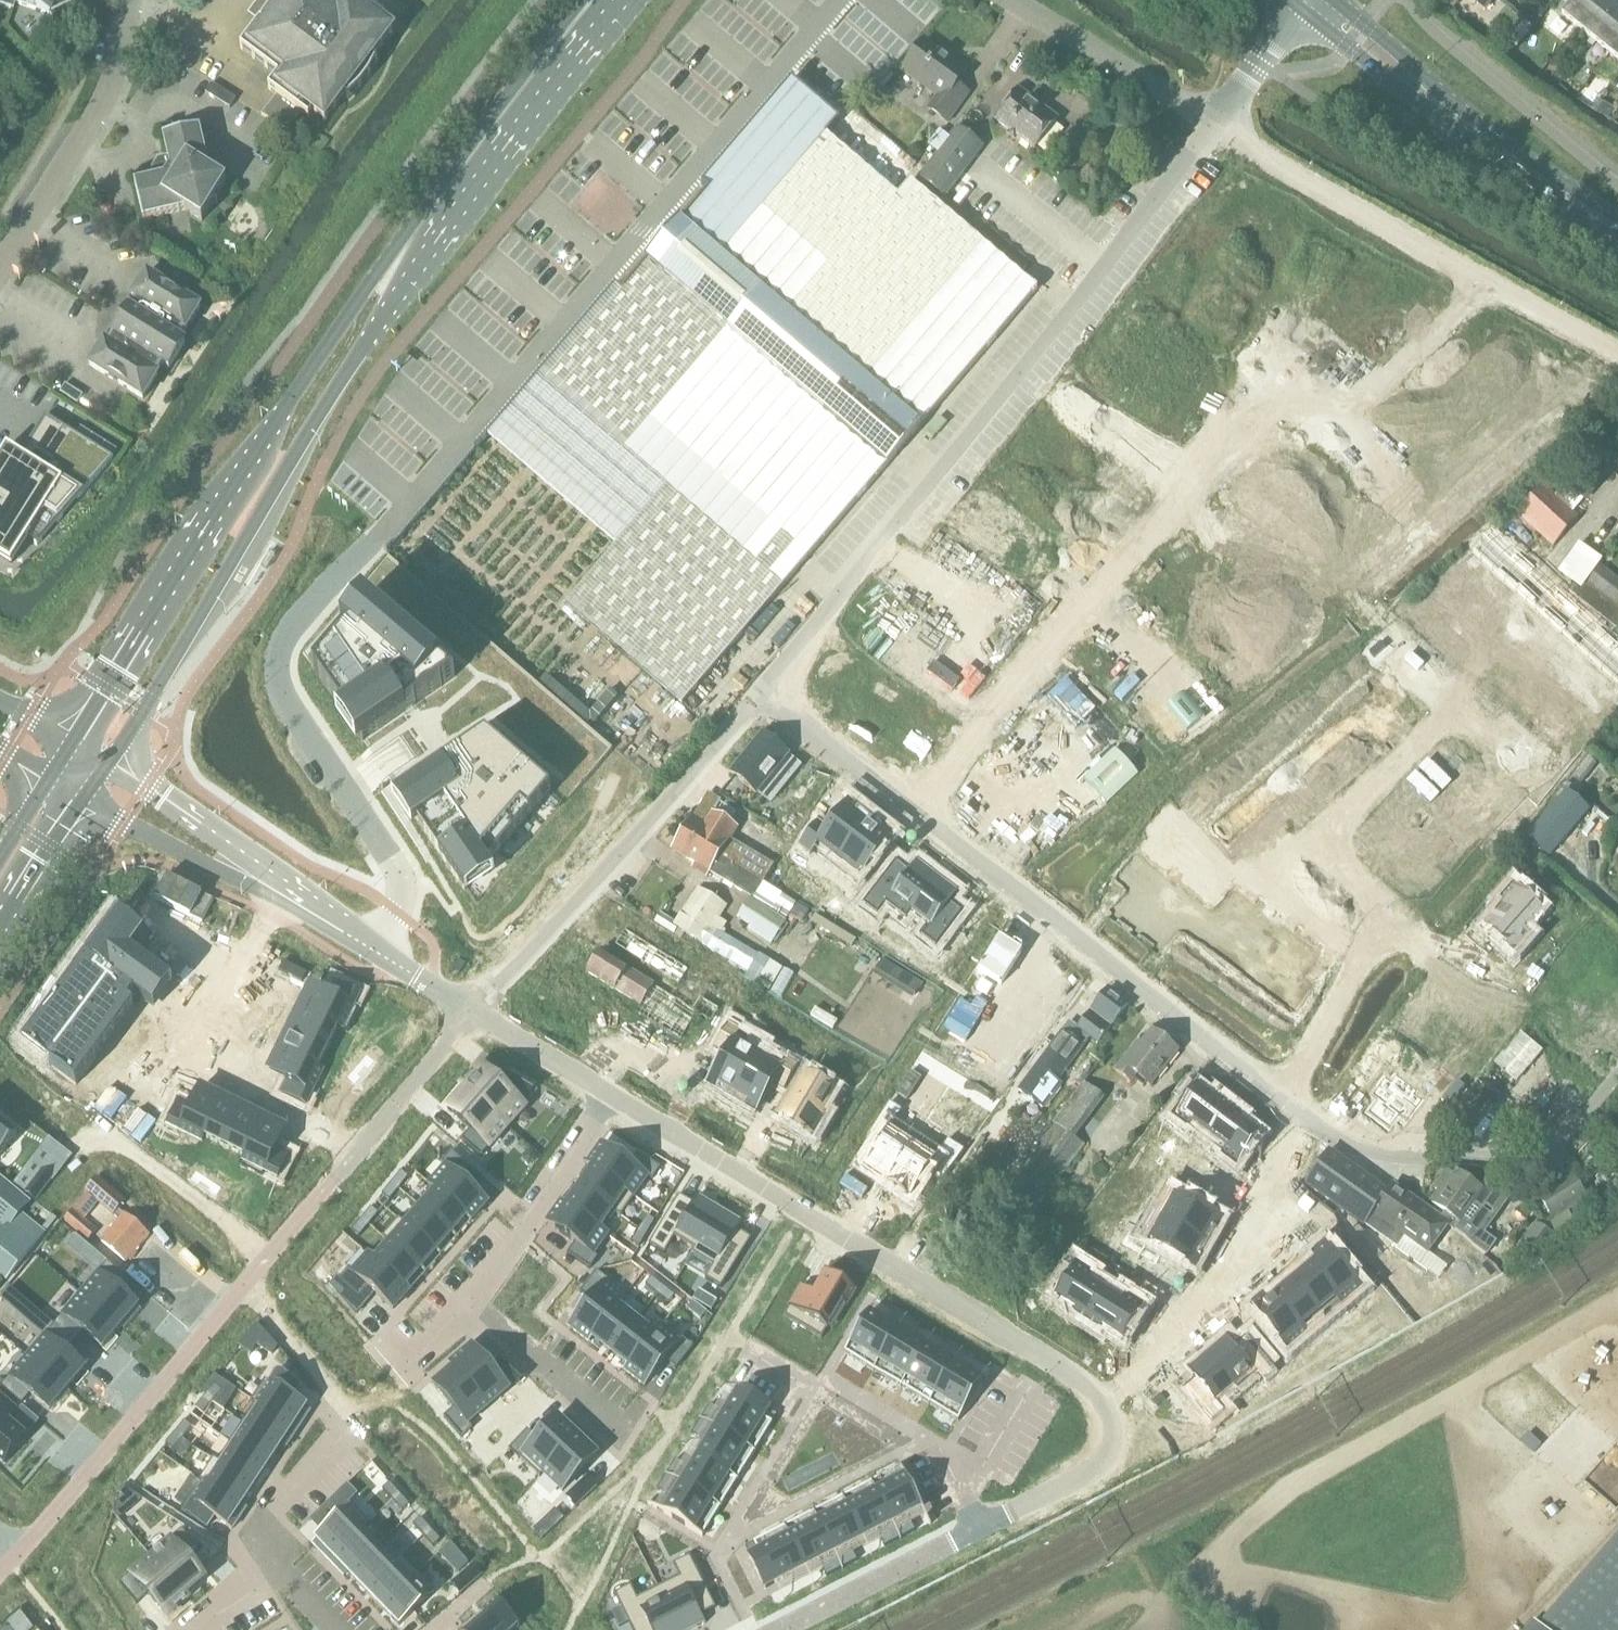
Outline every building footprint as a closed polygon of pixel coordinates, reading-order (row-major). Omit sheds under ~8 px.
[(12,10),(14,3),(15,3),(14,3),(15,0),(0,0),(0,6),(12,10)] [(15,3),(47,15),(76,1),(76,0),(15,0),(14,3),(15,3)] [(272,1),(267,8),(262,15),(258,22),(254,30),(240,49),(278,77),(269,89),(309,120),(314,113),(325,122),(344,97),(346,99),(347,100),(350,98),(359,90),(361,87),(368,77),(371,74),(376,64),(378,60),(376,60),(374,58),(393,33),(381,24),(386,18),(362,0),(274,0),(272,1)] [(1601,0),(1573,0),(1560,16),(1577,30),(1601,0)] [(1617,9),(1617,7),(1611,2),(1612,0),(1601,0),(1577,30),(1592,42),(1617,9)] [(1534,23),(1541,14),(1534,7),(1526,16),(1534,23)] [(1617,44),(1617,9),(1592,42),(1608,56),(1617,44)] [(41,35),(29,41),(32,47),(33,48),(44,42),(43,40),(41,35)] [(923,38),(901,70),(941,98),(930,112),(945,123),(967,95),(953,83),(966,67),(923,38)] [(1608,56),(1617,63),(1617,44),(1608,56)] [(537,373),(484,435),(613,545),(561,605),(655,686),(679,707),(680,706),(784,585),(785,584),(808,557),(880,473),(911,437),(1036,290),(908,181),(891,200),(818,138),(837,117),(790,77),(700,183),(706,189),(621,289),(614,284),(537,373)] [(217,101),(223,92),(211,84),(205,94),(217,101)] [(1018,90),(995,121),(1018,138),(1034,150),(1057,119),(1018,90)] [(957,126),(919,178),(946,197),(983,145),(957,126)] [(201,221),(226,182),(209,171),(200,129),(163,137),(168,162),(162,164),(158,171),(159,178),(134,183),(142,221),(185,211),(201,221)] [(1338,255),(1329,267),(1336,273),(1346,261),(1338,255)] [(111,332),(90,366),(143,399),(162,365),(169,369),(185,344),(178,339),(184,330),(185,331),(200,307),(147,274),(126,308),(129,310),(114,334),(111,332)] [(1145,342),(1141,348),(1149,354),(1157,341),(1156,341),(1153,338),(1150,337),(1149,336),(1145,342)] [(1137,354),(1132,361),(1134,362),(1136,363),(1140,366),(1141,366),(1149,354),(1141,348),(1137,355),(1137,354)] [(1134,409),(1130,415),(1149,428),(1153,430),(1154,429),(1160,420),(1161,419),(1173,427),(1176,429),(1177,429),(1176,430),(1185,435),(1185,434),(1187,432),(1187,431),(1189,429),(1193,423),(1188,420),(1189,418),(1190,419),(1193,413),(1194,412),(1193,411),(1161,390),(1161,389),(1161,388),(1152,383),(1150,386),(1148,389),(1146,391),(1146,392),(1145,394),(1144,394),(1143,397),(1142,398),(1141,400),(1140,401),(1138,403),(1138,404),(1137,405),(1137,406),(1135,408),(1135,409),(1134,409)] [(78,404),(83,395),(65,384),(60,393),(78,404)] [(0,459),(0,558),(12,565),(28,538),(36,543),(35,544),(37,546),(114,459),(46,416),(24,451),(10,443),(0,459)] [(1278,444),(1258,463),(1264,469),(1266,472),(1267,472),(1268,473),(1269,474),(1271,476),(1273,479),(1274,479),(1276,482),(1277,482),(1278,484),(1279,484),(1281,486),(1283,488),(1283,489),(1285,492),(1293,485),(1293,484),(1294,483),(1293,483),(1321,457),(1322,456),(1321,454),(1317,451),(1316,450),(1315,449),(1319,445),(1314,440),(1312,438),(1312,437),(1310,435),(1309,434),(1302,441),(1302,442),(1299,444),(1298,444),(1291,451),(1288,454),(1287,453),(1280,446),(1278,444)] [(1581,465),(1565,484),(1584,500),(1601,481),(1581,465)] [(1542,485),(1518,513),(1554,545),(1578,517),(1542,485)] [(1267,520),(1266,522),(1272,527),(1278,531),(1284,524),(1272,514),(1272,515),(1269,518),(1267,521),(1267,520)] [(1284,524),(1278,531),(1283,536),(1289,541),(1290,540),(1292,538),(1294,535),(1295,534),(1284,524)] [(1470,550),(1617,685),(1617,643),(1491,528),(1470,550)] [(970,535),(964,541),(965,542),(968,544),(971,547),(972,548),(982,537),(975,530),(970,535)] [(1300,552),(1299,553),(1305,559),(1310,564),(1317,557),(1306,546),(1306,547),(1302,550),(1303,550),(1300,552)] [(950,561),(945,567),(952,573),(963,562),(962,562),(959,559),(956,555),(950,561)] [(1010,557),(997,575),(1038,606),(1052,587),(1010,557)] [(1208,564),(1208,565),(1218,576),(1225,569),(1220,564),(1214,558),(1213,559),(1208,564)] [(1601,565),(1586,584),(1617,609),(1617,578),(1601,565)] [(940,572),(935,577),(936,578),(938,580),(941,583),(942,584),(952,573),(945,567),(940,572)] [(1225,569),(1218,576),(1229,586),(1234,580),(1235,581),(1236,580),(1230,574),(1225,569)] [(997,575),(983,594),(1024,625),(1038,606),(997,575)] [(1441,606),(1423,628),(1444,646),(1473,612),(1479,604),(1448,578),(1431,598),(1441,606)] [(1244,595),(1244,596),(1254,607),(1261,600),(1256,595),(1257,595),(1256,595),(1250,589),(1250,590),(1247,592),(1244,595)] [(1504,590),(1499,597),(1509,606),(1514,599),(1504,590)] [(983,594),(969,613),(1010,643),(1024,625),(983,594)] [(1514,599),(1509,606),(1518,614),(1524,608),(1514,599)] [(347,632),(314,671),(344,716),(337,720),(357,748),(363,744),(404,716),(414,709),(455,680),(369,607),(364,601),(341,628),(347,632)] [(1216,606),(1176,639),(1191,657),(1231,625),(1218,609),(1216,606)] [(1473,612),(1444,646),(1462,661),(1491,627),(1473,612)] [(781,644),(799,620),(790,613),(771,637),(781,644)] [(969,613),(946,644),(968,660),(976,649),(995,663),(1010,643),(969,613)] [(1231,625),(1191,657),(1207,676),(1225,661),(1234,671),(1255,654),(1231,625)] [(1491,627),(1462,661),(1483,678),(1511,644),(1491,627)] [(1549,630),(1543,637),(1553,645),(1558,639),(1549,630)] [(758,654),(767,663),(780,649),(771,641),(758,654)] [(1067,679),(1064,682),(1065,682),(1086,705),(1087,706),(1088,705),(1088,704),(1090,703),(1090,702),(1092,701),(1092,700),(1093,700),(1095,698),(1096,697),(1098,695),(1099,695),(1098,695),(1099,694),(1101,693),(1101,692),(1101,693),(1102,691),(1104,693),(1105,693),(1108,696),(1108,697),(1109,699),(1114,695),(1113,695),(1114,694),(1116,692),(1118,690),(1119,689),(1124,685),(1120,681),(1120,682),(1120,681),(1117,679),(1115,676),(1108,669),(1104,664),(1103,664),(1097,657),(1096,658),(1094,660),(1091,663),(1088,665),(1085,669),(1081,672),(1079,675),(1075,671),(1073,673),(1071,675),(1071,674),(1067,679)] [(1586,664),(1581,670),(1590,679),(1596,673),(1586,664)] [(889,666),(879,679),(900,696),(882,717),(906,737),(900,745),(918,760),(943,729),(924,713),(933,702),(889,666)] [(1536,666),(1507,699),(1528,717),(1557,683),(1536,666)] [(1345,671),(1335,679),(1341,686),(1351,677),(1345,671)] [(1596,673),(1590,679),(1600,688),(1606,682),(1596,673)] [(1335,679),(1325,688),(1331,694),(1341,686),(1335,679)] [(1039,712),(1038,713),(1045,720),(1049,725),(1050,725),(1058,734),(1059,734),(1061,737),(1062,737),(1061,737),(1065,741),(1069,737),(1072,734),(1075,732),(1079,728),(1077,726),(1074,723),(1074,722),(1072,720),(1073,719),(1075,717),(1076,716),(1078,714),(1079,714),(1079,713),(1080,712),(1081,711),(1082,711),(1084,709),(1086,707),(1087,706),(1086,705),(1065,682),(1064,682),(1061,684),(1057,688),(1056,690),(1053,692),(1056,696),(1054,699),(1051,702),(1050,702),(1044,708),(1042,710),(1039,712)] [(1557,683),(1528,717),(1546,732),(1574,698),(1557,683)] [(1380,690),(1359,708),(1388,742),(1409,724),(1380,690)] [(1574,698),(1546,732),(1567,750),(1596,716),(1574,698)] [(1359,708),(1341,723),(1370,757),(1388,742),(1359,708)] [(1280,716),(1270,724),(1275,730),(1285,722),(1280,716)] [(1341,723),(1320,741),(1349,775),(1370,757),(1341,723)] [(762,734),(731,773),(757,793),(763,785),(777,796),(800,767),(787,756),(788,755),(762,734)] [(400,797),(393,801),(412,829),(419,826),(465,893),(466,896),(495,876),(488,866),(551,793),(486,738),(451,761),(441,768),(400,797)] [(1143,741),(1131,750),(1137,758),(1149,749),(1143,741)] [(1012,749),(996,768),(1037,801),(1052,783),(1063,791),(1074,778),(1032,743),(1021,755),(1012,747),(1011,748),(1012,749)] [(1447,745),(1428,765),(1461,795),(1479,775),(1447,745)] [(1065,746),(1056,755),(1074,774),(1083,765),(1065,746)] [(1243,754),(1233,762),(1239,769),(1249,761),(1243,754)] [(1297,760),(1276,777),(1305,811),(1326,794),(1297,760)] [(1588,761),(1574,779),(1580,783),(1594,766),(1588,761)] [(1233,762),(1223,771),(1229,777),(1239,769),(1233,762)] [(1428,765),(1412,782),(1445,812),(1461,795),(1428,765)] [(989,795),(979,808),(1002,827),(997,834),(1018,851),(1024,844),(1017,839),(1043,808),(1036,802),(1037,801),(996,768),(981,787),(980,786),(979,787),(989,795)] [(1276,777),(1258,792),(1287,826),(1305,811),(1276,777)] [(1412,782),(1396,799),(1429,829),(1445,812),(1412,782)] [(1565,791),(1525,837),(1548,857),(1587,810),(1565,791)] [(1258,792),(1240,807),(1269,841),(1287,826),(1258,792)] [(1192,796),(1182,805),(1188,811),(1197,803),(1192,796)] [(1396,799),(1380,816),(1413,847),(1429,829),(1396,799)] [(692,818),(682,834),(718,857),(761,884),(773,864),(731,838),(737,828),(729,823),(736,812),(719,801),(703,826),(692,818)] [(1240,807),(1220,825),(1248,859),(1269,841),(1240,807)] [(807,835),(800,844),(811,853),(818,843),(839,859),(840,860),(870,820),(856,809),(852,813),(846,808),(827,832),(816,823),(807,835)] [(1380,816),(1362,836),(1394,866),(1413,847),(1380,816)] [(798,818),(782,839),(793,847),(809,827),(798,818)] [(839,859),(836,864),(857,880),(853,885),(864,894),(881,873),(870,865),(889,841),(882,836),(885,832),(870,820),(840,860),(839,859)] [(682,834),(672,850),(696,863),(692,870),(705,878),(708,873),(709,872),(750,899),(737,920),(750,928),(748,931),(776,949),(801,909),(761,884),(718,857),(682,834)] [(1565,843),(1560,854),(1579,863),(1584,852),(1565,843)] [(1464,845),(1455,855),(1461,860),(1471,851),(1464,845)] [(1455,855),(1447,864),(1453,870),(1461,860),(1455,855)] [(1133,885),(1116,908),(1138,924),(1163,889),(1170,880),(1138,856),(1122,877),(1133,885)] [(896,861),(863,904),(878,915),(886,904),(905,919),(937,876),(917,861),(909,871),(896,861)] [(1223,863),(1216,868),(1225,878),(1231,873),(1223,863)] [(773,865),(762,884),(768,887),(781,869),(773,865)] [(446,875),(437,887),(448,895),(457,884),(446,875)] [(905,919),(902,923),(921,937),(922,936),(936,947),(963,912),(950,902),(958,892),(937,876),(905,919)] [(664,919),(660,926),(739,974),(759,986),(767,972),(763,970),(767,962),(712,929),(725,906),(696,888),(674,925),(664,919)] [(1506,905),(1485,929),(1514,954),(1530,937),(1522,931),(1540,911),(1513,888),(1501,901),(1506,905)] [(1163,889),(1138,924),(1159,940),(1185,905),(1163,889)] [(1236,891),(1210,926),(1231,942),(1258,908),(1236,891)] [(1482,919),(1492,902),(1480,896),(1470,913),(1482,919)] [(1258,908),(1231,942),(1250,956),(1276,922),(1258,908)] [(596,912),(580,939),(620,963),(636,937),(640,939),(648,927),(624,913),(617,925),(596,912)] [(88,960),(24,1046),(76,1085),(96,1058),(134,1007),(129,1003),(135,995),(154,1010),(173,983),(132,953),(146,935),(119,916),(87,959),(88,960)] [(1276,922),(1250,956),(1269,970),(1295,936),(1276,922)] [(1269,970),(1263,979),(1295,1003),(1311,982),(1301,975),(1317,953),(1295,936),(1269,970)] [(580,939),(565,964),(605,988),(620,963),(580,939)] [(989,960),(972,983),(984,991),(985,990),(1006,1005),(1043,956),(1028,945),(1024,949),(1018,944),(1000,969),(989,960)] [(1043,956),(1006,1005),(1028,1021),(1018,1033),(1030,1042),(1054,1009),(1043,1001),(1061,977),(1055,972),(1058,967),(1043,956)] [(1205,956),(1199,963),(1210,971),(1215,964),(1205,956)] [(1223,971),(1218,977),(1228,985),(1233,978),(1223,971)] [(1233,978),(1228,985),(1239,993),(1244,986),(1233,978)] [(313,987),(302,1009),(348,1031),(359,1009),(354,1007),(360,994),(335,982),(329,995),(313,987)] [(635,1006),(628,1017),(640,1024),(630,1041),(657,1057),(686,1008),(648,985),(643,993),(635,1006)] [(634,988),(627,1001),(635,1006),(643,993),(634,988)] [(1069,1023),(1019,1091),(1043,1108),(1087,1038),(1097,1044),(1128,1004),(1108,989),(1078,1030),(1069,1023)] [(1437,999),(1423,1016),(1451,1039),(1465,1022),(1483,1037),(1493,1024),(1468,1004),(1458,1016),(1437,999)] [(627,1001),(619,1014),(627,1019),(628,1017),(635,1006),(627,1001)] [(686,1008),(657,1057),(684,1073),(702,1042),(715,1050),(728,1026),(715,1018),(707,1032),(682,1017),(687,1008),(686,1008)] [(302,1009),(291,1030),(328,1048),(338,1028),(347,1032),(348,1031),(302,1009)] [(726,1056),(710,1082),(718,1086),(715,1091),(731,1100),(759,1053),(760,1053),(763,1049),(740,1036),(744,1030),(731,1022),(715,1050),(726,1056)] [(291,1030),(281,1051),(322,1071),(323,1070),(318,1068),(328,1048),(291,1030)] [(1137,1043),(1115,1071),(1130,1083),(1136,1076),(1149,1087),(1162,1072),(1178,1053),(1150,1032),(1140,1045),(1137,1043)] [(815,1042),(802,1064),(813,1071),(826,1049),(815,1042)] [(281,1051),(270,1073),(287,1081),(281,1093),(306,1105),(308,1100),(321,1106),(334,1078),(322,1072),(322,1071),(281,1051)] [(759,1053),(731,1100),(747,1110),(750,1105),(757,1110),(773,1084),(785,1090),(799,1068),(786,1059),(782,1066),(760,1053),(759,1053)] [(923,1053),(915,1065),(931,1074),(938,1062),(923,1053)] [(367,1054),(357,1066),(364,1072),(374,1061),(367,1054)] [(1497,1060),(1488,1066),(1502,1089),(1512,1082),(1497,1060)] [(357,1066),(347,1077),(354,1084),(364,1072),(357,1066)] [(474,1073),(461,1088),(465,1091),(466,1091),(508,1128),(526,1107),(484,1070),(478,1077),(474,1073)] [(514,1070),(508,1081),(530,1095),(537,1084),(514,1070)] [(1376,1098),(1366,1112),(1389,1129),(1399,1115),(1406,1121),(1423,1099),(1415,1094),(1418,1090),(1395,1073),(1390,1080),(1384,1076),(1370,1094),(1376,1098)] [(808,1079),(783,1122),(814,1139),(825,1119),(820,1116),(833,1094),(808,1079)] [(1056,1124),(999,1199),(1028,1222),(1085,1146),(1075,1138),(1104,1100),(1095,1094),(1083,1085),(1056,1124)] [(976,1086),(968,1098),(991,1112),(1000,1100),(976,1086)] [(179,1099),(167,1124),(201,1141),(203,1142),(205,1137),(204,1137),(221,1100),(199,1089),(192,1104),(191,1105),(179,1099)] [(1194,1089),(1171,1120),(1187,1131),(1190,1127),(1207,1140),(1230,1109),(1218,1100),(1214,1104),(1194,1089)] [(465,1091),(448,1111),(470,1131),(461,1141),(481,1158),(490,1148),(508,1128),(466,1091),(465,1091)] [(221,1100),(204,1137),(205,1137),(225,1147),(242,1111),(221,1100)] [(880,1143),(863,1169),(886,1183),(887,1184),(912,1144),(890,1130),(902,1111),(889,1104),(869,1136),(880,1143)] [(1230,1109),(1207,1140),(1224,1152),(1220,1157),(1235,1168),(1259,1138),(1238,1123),(1242,1118),(1230,1109)] [(242,1111),(225,1147),(245,1157),(246,1157),(264,1121),(242,1111)] [(977,1116),(961,1125),(972,1145),(988,1136),(977,1116)] [(245,1157),(240,1166),(263,1177),(265,1173),(278,1179),(290,1154),(278,1148),(286,1132),(264,1121),(246,1157),(245,1157)] [(18,1136),(17,1135),(16,1136),(0,1123),(0,1157),(18,1136)] [(886,1183),(885,1185),(908,1200),(909,1198),(911,1199),(929,1174),(941,1182),(964,1151),(947,1140),(936,1159),(912,1144),(887,1184),(886,1183)] [(602,1146),(588,1167),(592,1169),(593,1169),(635,1198),(648,1178),(652,1181),(660,1169),(637,1153),(629,1165),(602,1146)] [(445,1166),(428,1185),(432,1188),(433,1187),(468,1218),(467,1219),(471,1222),(488,1203),(463,1181),(472,1170),(451,1152),(441,1163),(445,1166)] [(1328,1154),(1305,1185),(1311,1189),(1364,1227),(1365,1225),(1397,1248),(1405,1236),(1427,1252),(1446,1226),(1392,1187),(1386,1196),(1328,1154)] [(69,1169),(45,1199),(64,1215),(88,1185),(69,1169)] [(592,1169),(579,1188),(617,1214),(617,1215),(621,1218),(635,1198),(593,1169),(592,1169)] [(1439,1189),(1431,1201),(1445,1210),(1438,1220),(1454,1230),(1452,1232),(1485,1258),(1495,1245),(1483,1236),(1486,1231),(1508,1200),(1502,1195),(1484,1184),(1479,1191),(1445,1169),(1435,1187),(1439,1189)] [(196,1171),(191,1179),(203,1188),(209,1180),(196,1171)] [(401,1171),(392,1182),(399,1189),(409,1177),(401,1171)] [(41,1172),(25,1192),(36,1200),(52,1180),(41,1172)] [(1574,1175),(1540,1198),(1553,1218),(1587,1196),(1574,1175)] [(97,1179),(86,1192),(88,1194),(98,1203),(113,1216),(117,1210),(125,1201),(107,1187),(97,1179)] [(1162,1218),(1161,1219),(1208,1245),(1217,1228),(1213,1226),(1217,1219),(1190,1204),(1197,1192),(1174,1179),(1167,1192),(1174,1196),(1162,1218)] [(7,1282),(42,1236),(18,1216),(27,1203),(0,1180),(0,1276),(7,1282)] [(209,1180),(203,1188),(216,1196),(221,1188),(209,1180)] [(392,1182),(382,1194),(390,1200),(399,1189),(392,1182)] [(1230,1186),(1222,1199),(1231,1204),(1238,1191),(1230,1186)] [(432,1188),(417,1205),(452,1235),(467,1219),(468,1218),(433,1187),(432,1188)] [(566,1206),(566,1207),(604,1233),(604,1232),(617,1215),(617,1214),(579,1188),(566,1206)] [(66,1220),(65,1221),(84,1237),(85,1238),(88,1241),(96,1231),(93,1228),(84,1220),(98,1203),(88,1194),(85,1198),(66,1220)] [(679,1195),(649,1245),(664,1255),(675,1238),(694,1250),(695,1250),(719,1211),(698,1198),(699,1197),(698,1196),(693,1204),(679,1195)] [(1603,1197),(1591,1210),(1604,1223),(1616,1210),(1603,1197)] [(562,1203),(548,1224),(575,1243),(567,1254),(590,1270),(598,1258),(594,1256),(609,1235),(604,1232),(604,1233),(566,1207),(566,1206),(562,1203)] [(403,1222),(402,1223),(437,1253),(452,1235),(417,1205),(403,1222)] [(371,1207),(362,1219),(369,1225),(379,1213),(371,1207)] [(119,1222),(101,1242),(125,1263),(148,1236),(124,1216),(117,1210),(113,1216),(119,1222)] [(694,1250),(691,1254),(713,1267),(705,1280),(721,1289),(751,1239),(737,1231),(742,1223),(741,1222),(740,1223),(719,1211),(695,1250),(694,1250)] [(1129,1230),(1122,1243),(1158,1263),(1164,1252),(1191,1266),(1195,1259),(1199,1261),(1208,1245),(1161,1219),(1162,1218),(1154,1214),(1141,1237),(1129,1230)] [(647,1216),(639,1229),(648,1234),(655,1221),(647,1216)] [(399,1218),(382,1238),(386,1241),(387,1240),(421,1271),(437,1253),(402,1223),(403,1222),(399,1218)] [(362,1219),(352,1230),(359,1237),(369,1225),(362,1219)] [(1536,1224),(1527,1236),(1541,1246),(1549,1233),(1536,1224)] [(1077,1226),(1069,1238),(1077,1244),(1085,1232),(1077,1226)] [(639,1229),(631,1242),(639,1247),(648,1234),(639,1229)] [(372,1257),(371,1258),(406,1288),(406,1287),(421,1271),(387,1240),(386,1241),(372,1257)] [(1318,1261),(1310,1267),(1343,1305),(1372,1281),(1355,1261),(1344,1270),(1326,1247),(1314,1256),(1318,1261)] [(1057,1250),(1044,1269),(1064,1281),(1076,1261),(1057,1250)] [(344,1285),(337,1292),(356,1314),(366,1303),(360,1298),(368,1288),(393,1310),(410,1291),(406,1287),(406,1288),(371,1258),(372,1257),(368,1254),(352,1272),(348,1269),(339,1280),(344,1285)] [(59,1290),(66,1265),(38,1256),(23,1303),(35,1307),(42,1285),(59,1290)] [(1128,1258),(1123,1266),(1137,1274),(1141,1265),(1128,1258)] [(98,1273),(81,1294),(120,1328),(138,1307),(119,1291),(128,1280),(107,1263),(98,1273)] [(1064,1282),(1055,1296),(1077,1309),(1074,1314),(1087,1322),(1108,1290),(1090,1278),(1092,1274),(1076,1264),(1064,1282)] [(1310,1267),(1292,1282),(1321,1317),(1325,1321),(1343,1305),(1310,1267)] [(590,1301),(570,1328),(590,1343),(593,1339),(592,1339),(617,1307),(618,1307),(625,1299),(605,1284),(608,1280),(596,1271),(580,1293),(590,1301)] [(802,1286),(784,1317),(821,1340),(827,1330),(828,1331),(828,1330),(827,1329),(842,1304),(847,1306),(856,1290),(825,1272),(814,1293),(802,1286)] [(651,1277),(645,1285),(657,1294),(663,1286),(651,1277)] [(1292,1282),(1274,1297),(1303,1332),(1304,1331),(1321,1317),(1292,1282)] [(663,1286),(657,1294),(669,1304),(675,1296),(663,1286)] [(1108,1290),(1087,1322),(1100,1330),(1103,1326),(1124,1339),(1144,1307),(1128,1297),(1125,1301),(1108,1290)] [(81,1294),(54,1325),(75,1343),(84,1332),(103,1348),(120,1328),(81,1294)] [(699,1294),(695,1302),(711,1311),(716,1304),(699,1294)] [(1263,1299),(1252,1308),(1271,1331),(1260,1340),(1278,1360),(1307,1335),(1304,1331),(1303,1332),(1274,1297),(1267,1304),(1263,1299)] [(617,1307),(592,1339),(593,1339),(611,1353),(636,1321),(635,1320),(618,1307),(617,1307)] [(892,1307),(887,1315),(897,1321),(902,1313),(892,1307)] [(868,1313),(845,1352),(874,1370),(898,1331),(868,1313)] [(902,1313),(897,1321),(906,1327),(911,1319),(902,1313)] [(636,1321),(611,1353),(628,1367),(629,1368),(658,1331),(657,1331),(638,1316),(635,1320),(636,1321)] [(911,1319),(906,1327),(916,1333),(921,1325),(911,1319)] [(54,1325),(28,1356),(67,1390),(85,1369),(67,1353),(75,1343),(54,1325)] [(257,1325),(242,1343),(250,1351),(257,1342),(271,1353),(276,1346),(257,1325)] [(628,1367),(625,1371),(645,1387),(666,1361),(677,1369),(693,1347),(682,1339),(679,1342),(660,1327),(657,1331),(658,1331),(629,1368),(628,1367)] [(1361,1328),(1342,1340),(1345,1344),(1350,1353),(1355,1350),(1359,1356),(1376,1345),(1361,1328)] [(898,1331),(874,1370),(902,1387),(925,1348),(898,1331)] [(1227,1338),(1208,1354),(1238,1389),(1256,1373),(1265,1384),(1279,1373),(1247,1336),(1235,1346),(1227,1336),(1226,1337),(1227,1338)] [(947,1341),(942,1349),(952,1355),(957,1347),(947,1341)] [(1345,1344),(1332,1352),(1337,1361),(1350,1353),(1345,1344)] [(957,1347),(952,1355),(962,1361),(967,1353),(957,1347)] [(925,1348),(902,1387),(929,1404),(953,1365),(925,1348)] [(466,1352),(451,1365),(454,1369),(455,1368),(488,1407),(509,1389),(476,1351),(469,1356),(466,1352)] [(967,1353),(962,1361),(972,1367),(977,1359),(967,1353)] [(1196,1379),(1183,1389),(1212,1423),(1243,1397),(1236,1390),(1238,1389),(1208,1354),(1189,1369),(1188,1368),(1187,1369),(1196,1379)] [(28,1356),(1,1387),(22,1405),(31,1395),(50,1411),(67,1390),(28,1356)] [(506,1358),(497,1367),(516,1385),(525,1376),(506,1358)] [(953,1365),(929,1404),(959,1422),(982,1383),(953,1365)] [(454,1369),(435,1386),(454,1409),(444,1418),(462,1439),(473,1429),(468,1424),(488,1407),(455,1368),(454,1369)] [(265,1380),(251,1401),(256,1404),(256,1403),(293,1427),(306,1408),(307,1407),(293,1398),(300,1386),(277,1371),(270,1383),(265,1380)] [(215,1385),(205,1397),(213,1403),(223,1391),(215,1385)] [(738,1392),(734,1399),(743,1406),(748,1398),(738,1392)] [(5,1464),(29,1436),(28,1436),(27,1437),(10,1422),(19,1411),(0,1395),(0,1460),(5,1464)] [(100,1432),(95,1427),(101,1421),(78,1396),(50,1422),(78,1452),(100,1432)] [(205,1397),(196,1408),(203,1415),(213,1403),(205,1397)] [(748,1398),(743,1406),(753,1412),(758,1404),(748,1398)] [(734,1399),(716,1428),(755,1452),(772,1423),(763,1417),(753,1412),(743,1406),(734,1399)] [(256,1404),(243,1423),(280,1447),(293,1427),(256,1403),(256,1404)] [(758,1404),(753,1412),(763,1417),(768,1409),(758,1404)] [(710,1405),(704,1415),(712,1419),(718,1409),(710,1405)] [(768,1409),(763,1417),(772,1423),(777,1415),(769,1410),(768,1409)] [(704,1415),(698,1424),(706,1429),(712,1419),(704,1415)] [(537,1440),(520,1459),(540,1478),(544,1474),(543,1473),(577,1436),(558,1418),(537,1440)] [(185,1421),(175,1433),(183,1439),(193,1428),(185,1421)] [(243,1423),(230,1442),(267,1467),(280,1447),(243,1423)] [(698,1424),(692,1434),(700,1439),(706,1429),(698,1424)] [(716,1428),(699,1456),(738,1480),(755,1452),(716,1428)] [(527,1430),(509,1450),(519,1460),(520,1459),(537,1440),(527,1430)] [(175,1433),(166,1444),(173,1451),(183,1439),(175,1433)] [(577,1436),(543,1473),(544,1474),(563,1492),(598,1455),(577,1436)] [(218,1461),(217,1462),(254,1486),(267,1467),(230,1442),(218,1461)] [(699,1456),(682,1484),(721,1508),(738,1480),(699,1456)] [(214,1458),(199,1480),(204,1483),(205,1481),(242,1505),(254,1486),(217,1462),(218,1461),(214,1458)] [(676,1460),(670,1470),(678,1475),(684,1465),(676,1460)] [(902,1467),(871,1483),(892,1523),(922,1508),(902,1467)] [(670,1470),(664,1480),(672,1485),(678,1475),(670,1470)] [(586,1479),(567,1497),(576,1506),(595,1488),(586,1479)] [(664,1480),(658,1490),(666,1495),(672,1485),(664,1480)] [(204,1483),(183,1514),(206,1529),(214,1517),(232,1529),(246,1508),(242,1505),(205,1481),(204,1483)] [(390,1483),(383,1489),(393,1500),(400,1494),(390,1483)] [(871,1483),(842,1498),(863,1538),(892,1523),(871,1483)] [(348,1484),(330,1501),(340,1511),(358,1495),(348,1484)] [(682,1484),(664,1513),(703,1537),(721,1508),(682,1484)] [(123,1487),(115,1513),(119,1519),(141,1499),(123,1487)] [(400,1494),(393,1500),(403,1512),(410,1506),(400,1494)] [(842,1498),(813,1512),(834,1553),(863,1538),(842,1498)] [(323,1534),(317,1540),(317,1541),(334,1558),(362,1530),(362,1531),(370,1524),(352,1506),(343,1514),(323,1534)] [(813,1512),(784,1527),(805,1568),(834,1553),(813,1512)] [(421,1518),(414,1524),(424,1536),(431,1529),(421,1518)] [(911,1522),(901,1528),(905,1536),(916,1531),(911,1522)] [(543,1523),(534,1531),(541,1539),(551,1530),(543,1523)] [(784,1527),(754,1543),(759,1553),(764,1563),(770,1573),(775,1583),(805,1568),(784,1527)] [(901,1528),(891,1533),(895,1541),(905,1536),(901,1528)] [(431,1529),(424,1536),(434,1547),(441,1541),(431,1529)] [(182,1530),(151,1557),(185,1596),(186,1596),(206,1579),(190,1560),(200,1551),(182,1530)] [(362,1530),(334,1558),(350,1575),(378,1547),(362,1531),(362,1530)] [(891,1533),(880,1538),(885,1547),(895,1541),(891,1533)] [(1538,1627),(1533,1623),(1527,1629),(1617,1629),(1617,1536),(1538,1627)] [(754,1543),(746,1547),(751,1556),(751,1557),(759,1553),(754,1543)] [(1573,1546),(1555,1565),(1566,1576),(1585,1557),(1573,1546)] [(378,1547),(350,1575),(366,1591),(394,1564),(392,1562),(378,1547)] [(853,1552),(843,1557),(847,1566),(858,1561),(853,1552)] [(759,1553),(751,1557),(756,1567),(764,1563),(759,1553)] [(394,1564),(366,1591),(382,1608),(418,1574),(417,1573),(399,1555),(392,1562),(394,1564)] [(658,1588),(680,1629),(690,1629),(704,1623),(704,1624),(706,1624),(701,1615),(716,1608),(690,1556),(673,1564),(680,1577),(658,1588)] [(151,1557),(120,1583),(138,1604),(148,1595),(164,1614),(171,1609),(174,1612),(189,1600),(186,1596),(185,1596),(151,1557)] [(843,1557),(833,1563),(837,1571),(847,1566),(843,1557)] [(464,1558),(454,1567),(459,1572),(469,1563),(464,1558)] [(764,1563),(756,1567),(761,1577),(770,1573),(764,1563)] [(833,1563),(822,1568),(827,1577),(837,1571),(833,1563)] [(472,1566),(452,1584),(461,1594),(481,1576),(472,1566)] [(770,1573),(761,1577),(767,1587),(775,1583),(770,1573)] [(418,1574),(382,1608),(400,1626),(435,1592),(418,1574)] [(611,1611),(619,1627),(629,1622),(633,1629),(680,1629),(658,1588),(637,1598),(631,1586),(615,1594),(621,1606),(611,1611)] [(520,1627),(497,1600),(482,1612),(486,1616),(469,1629),(516,1629),(520,1627)] [(10,1621),(16,1629),(28,1629),(32,1627),(21,1613),(10,1621)]
